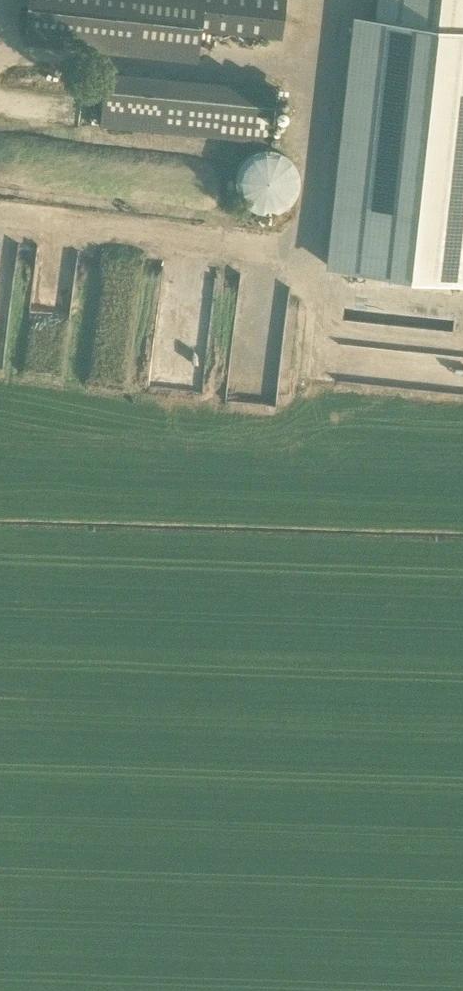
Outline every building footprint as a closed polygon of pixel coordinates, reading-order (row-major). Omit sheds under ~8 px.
[(24,45),(197,63),(200,31),(280,40),(284,0),(28,0),(24,45)] [(374,21),(356,19),(330,267),(462,282),(462,0),(377,0),(374,21)] [(105,72),(100,125),(180,133),(183,106),(163,105),(165,78),(105,72)] [(180,133),(268,142),(273,88),(165,78),(163,105),(183,106),(180,133)] [(241,199),(242,201),(244,203),(246,205),(249,207),(251,208),(253,210),(256,211),(259,212),(261,212),(264,213),(267,213),(270,213),(272,212),(275,212),(278,211),(280,210),(283,208),(285,207),(287,205),(289,203),(291,201),(293,199),(295,197),(296,194),(297,192),(298,189),(298,186),(299,184),(299,181),(299,178),(298,175),(298,173),(297,170),(296,167),(295,165),(293,162),(291,160),(289,158),(287,156),(285,155),(283,153),(280,152),(278,151),(275,150),(272,149),(270,149),(267,149),(264,149),(261,149),(259,150),(256,151),(253,152),(251,153),(249,155),(246,156),(244,158),(242,160),(241,162),(239,165),(238,167),(237,170),(236,173),(235,175),(235,178),(235,181),(235,184),(235,186),(236,189),(237,192),(238,194),(239,197),(241,199)]
